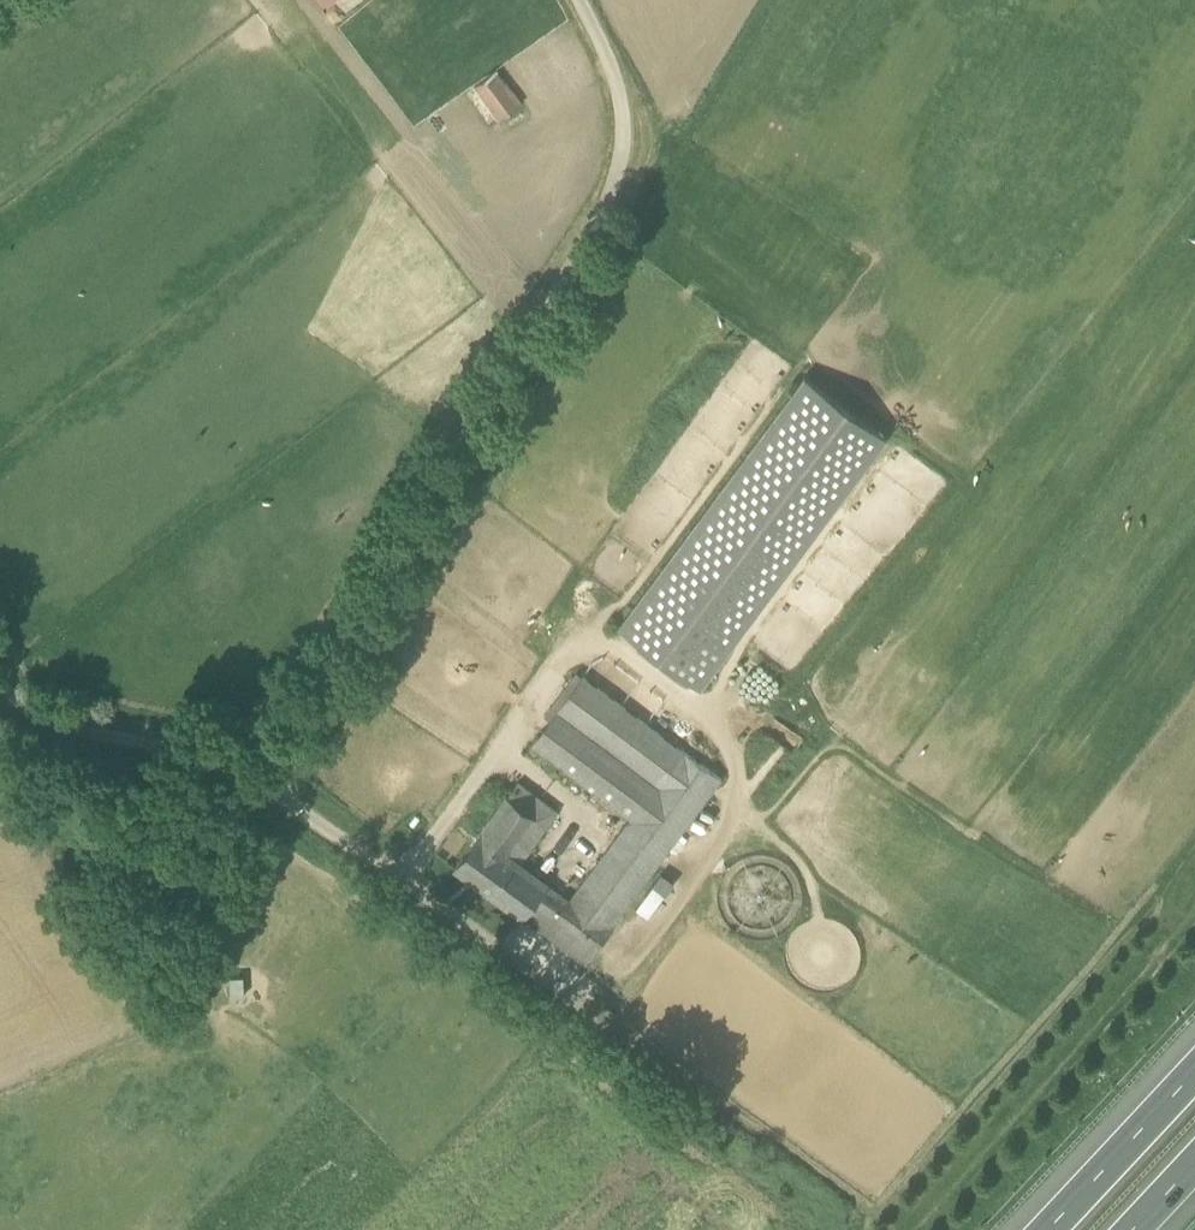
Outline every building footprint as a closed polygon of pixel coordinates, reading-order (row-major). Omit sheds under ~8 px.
[(496,70),(474,86),(463,94),(487,127),(499,119),(521,103),(496,70)] [(803,375),(617,626),(700,687),(886,437),(803,375)] [(456,866),(586,963),(610,930),(721,778),(681,750),(582,675),(531,743),(630,817),(568,899),(518,862),(558,810),(519,781),(480,834),(456,866)]
